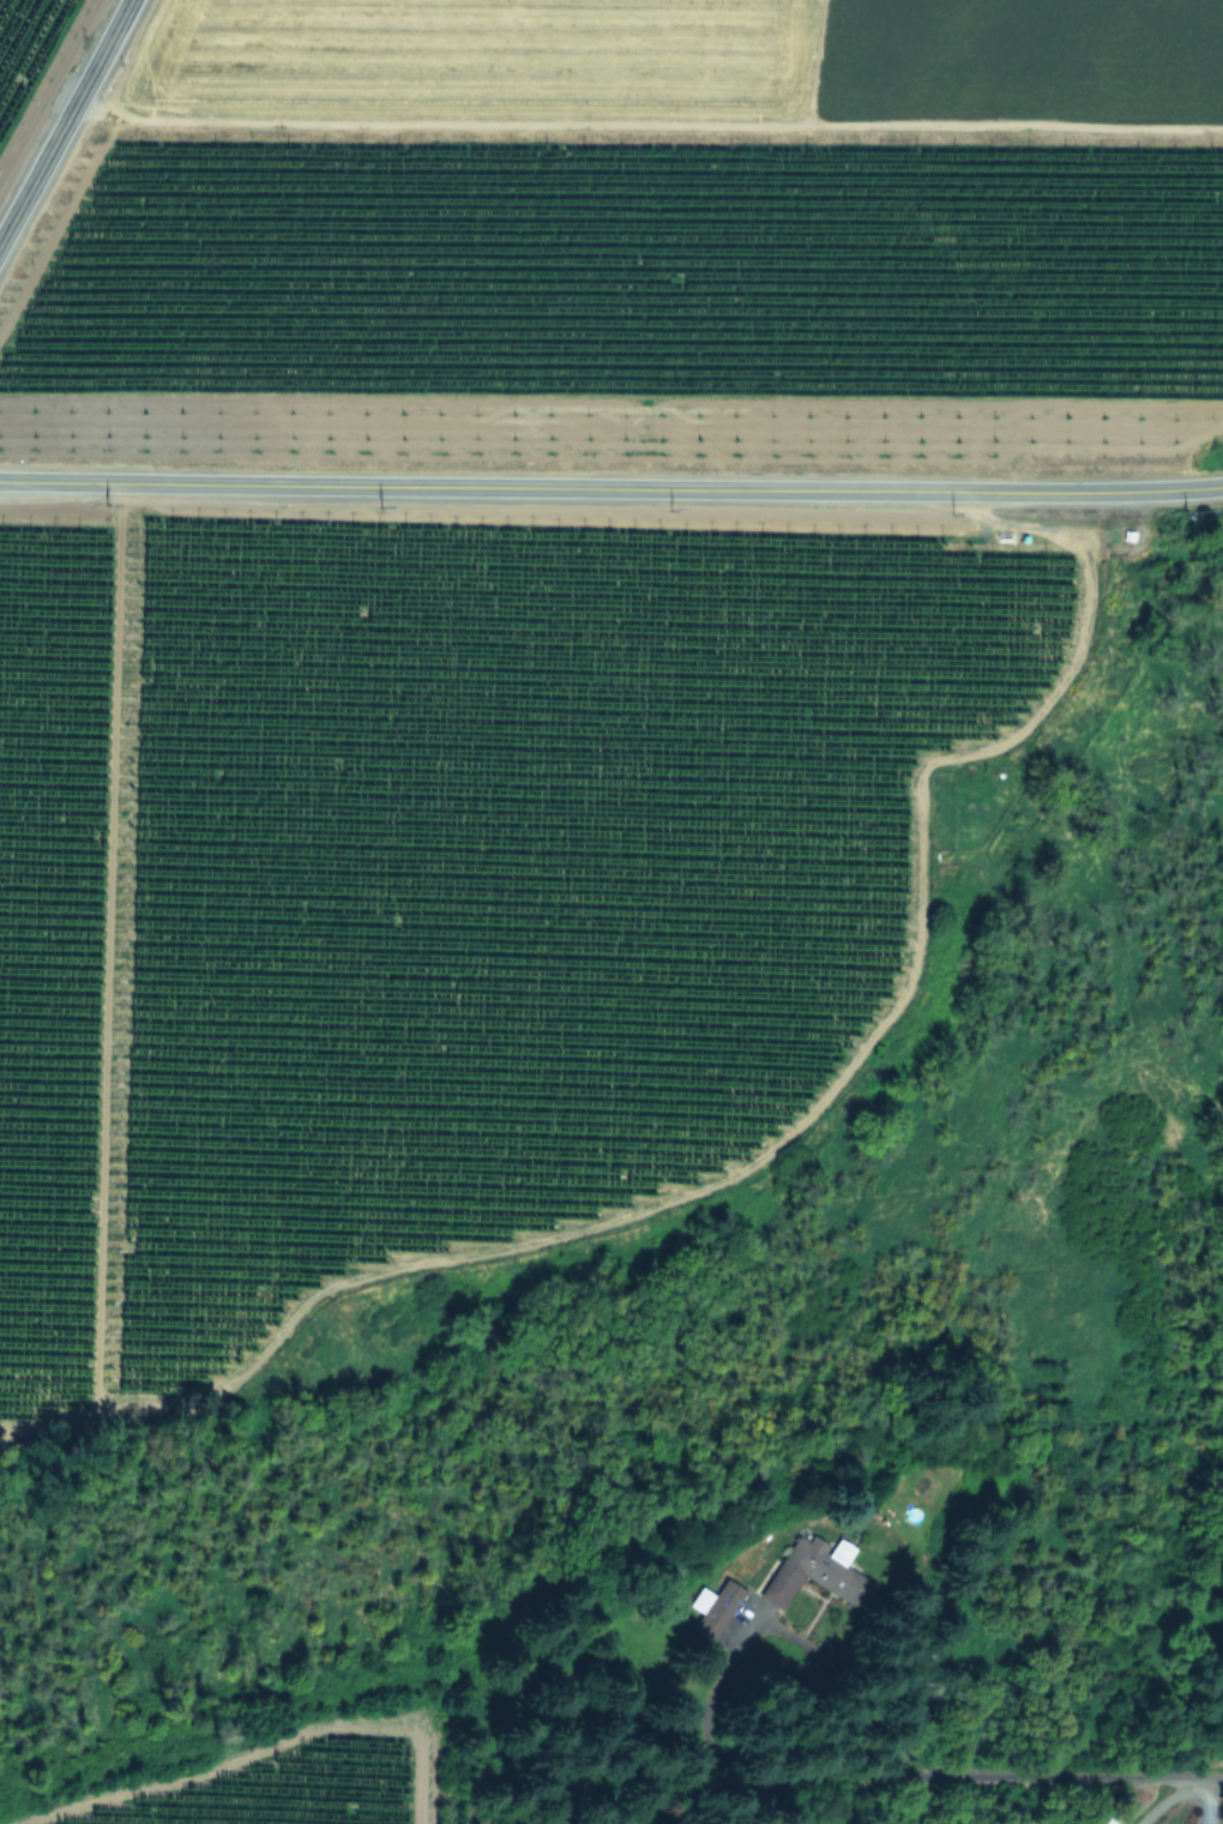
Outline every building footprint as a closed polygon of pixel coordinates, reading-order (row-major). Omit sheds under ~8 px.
[(801,1577),(851,1606),(867,1581),(841,1565),(851,1547),(833,1537),(827,1548),(795,1529),(757,1596),(781,1611),(801,1577)] [(692,1627),(711,1639),(741,1590),(721,1578),(692,1627)] [(1119,1822),(1101,1810),(1090,1823),(1117,1823),(1119,1822)]
